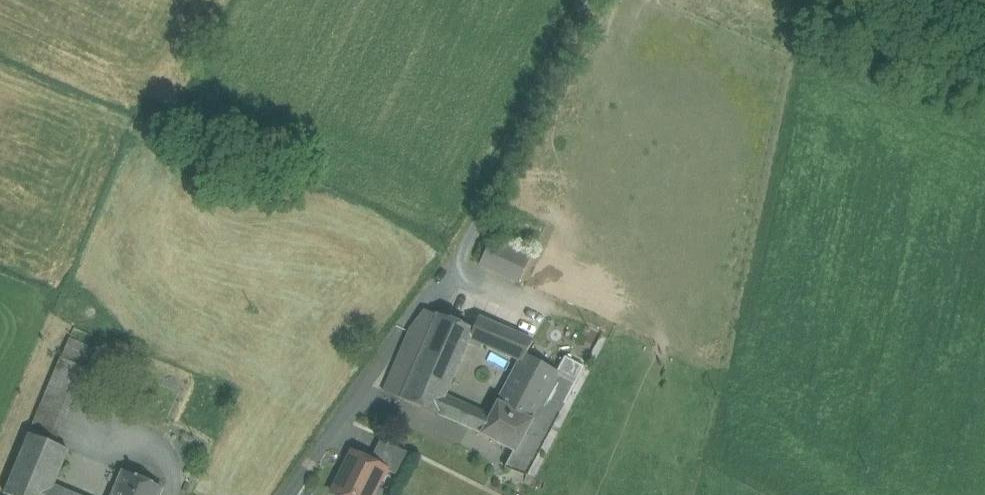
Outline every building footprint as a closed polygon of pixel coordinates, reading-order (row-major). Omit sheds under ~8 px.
[(487,238),(476,264),(521,283),(532,256),(487,238)] [(475,327),(439,311),(402,396),(439,412),(447,394),(472,338),(477,328),(475,327)] [(535,341),(479,317),(475,327),(477,328),(472,338),(524,360),(528,354),(535,341)] [(59,430),(95,344),(69,333),(33,419),(59,430)] [(524,360),(501,402),(533,421),(544,401),(560,372),(528,354),(524,360)] [(480,408),(447,394),(439,412),(473,426),(480,408)] [(533,421),(501,402),(485,431),(518,449),(530,426),(533,421)] [(6,493),(12,494),(49,494),(70,443),(33,428),(6,493)] [(353,452),(332,493),(335,494),(373,494),(386,469),(353,452)]
